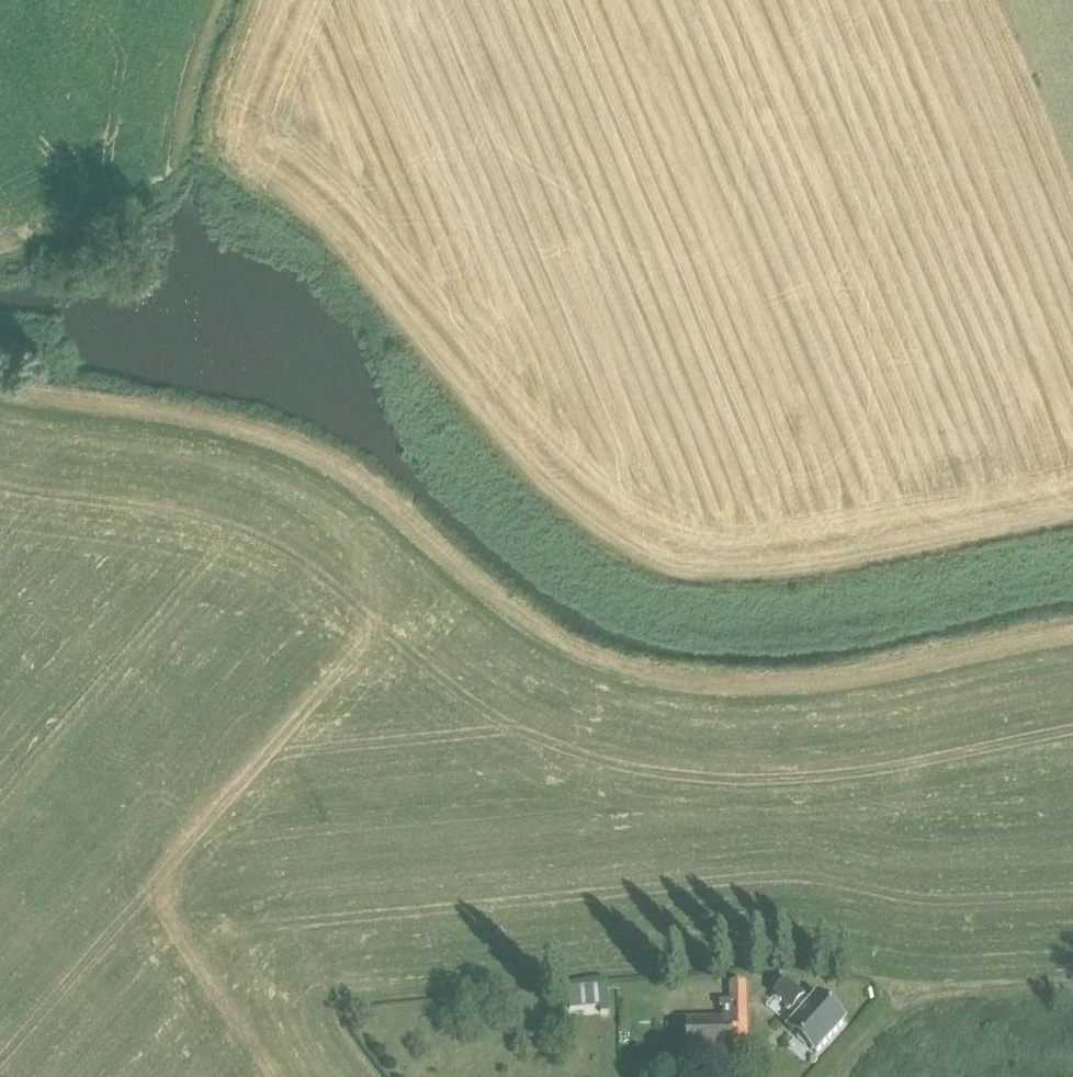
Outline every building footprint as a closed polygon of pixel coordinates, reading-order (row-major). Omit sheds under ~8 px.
[(816,1055),(846,1022),(818,997),(810,1005),(787,984),(776,997),(792,1012),(793,1011),(800,1017),(788,1030),(816,1055)] [(723,1022),(687,1023),(688,1057),(734,1058),(733,1024),(747,1023),(746,985),(731,986),(732,1002),(720,1002),(720,1009),(723,1009),(723,1022)] [(607,986),(568,989),(570,1010),(600,1007),(600,1013),(609,1012),(607,986)]
